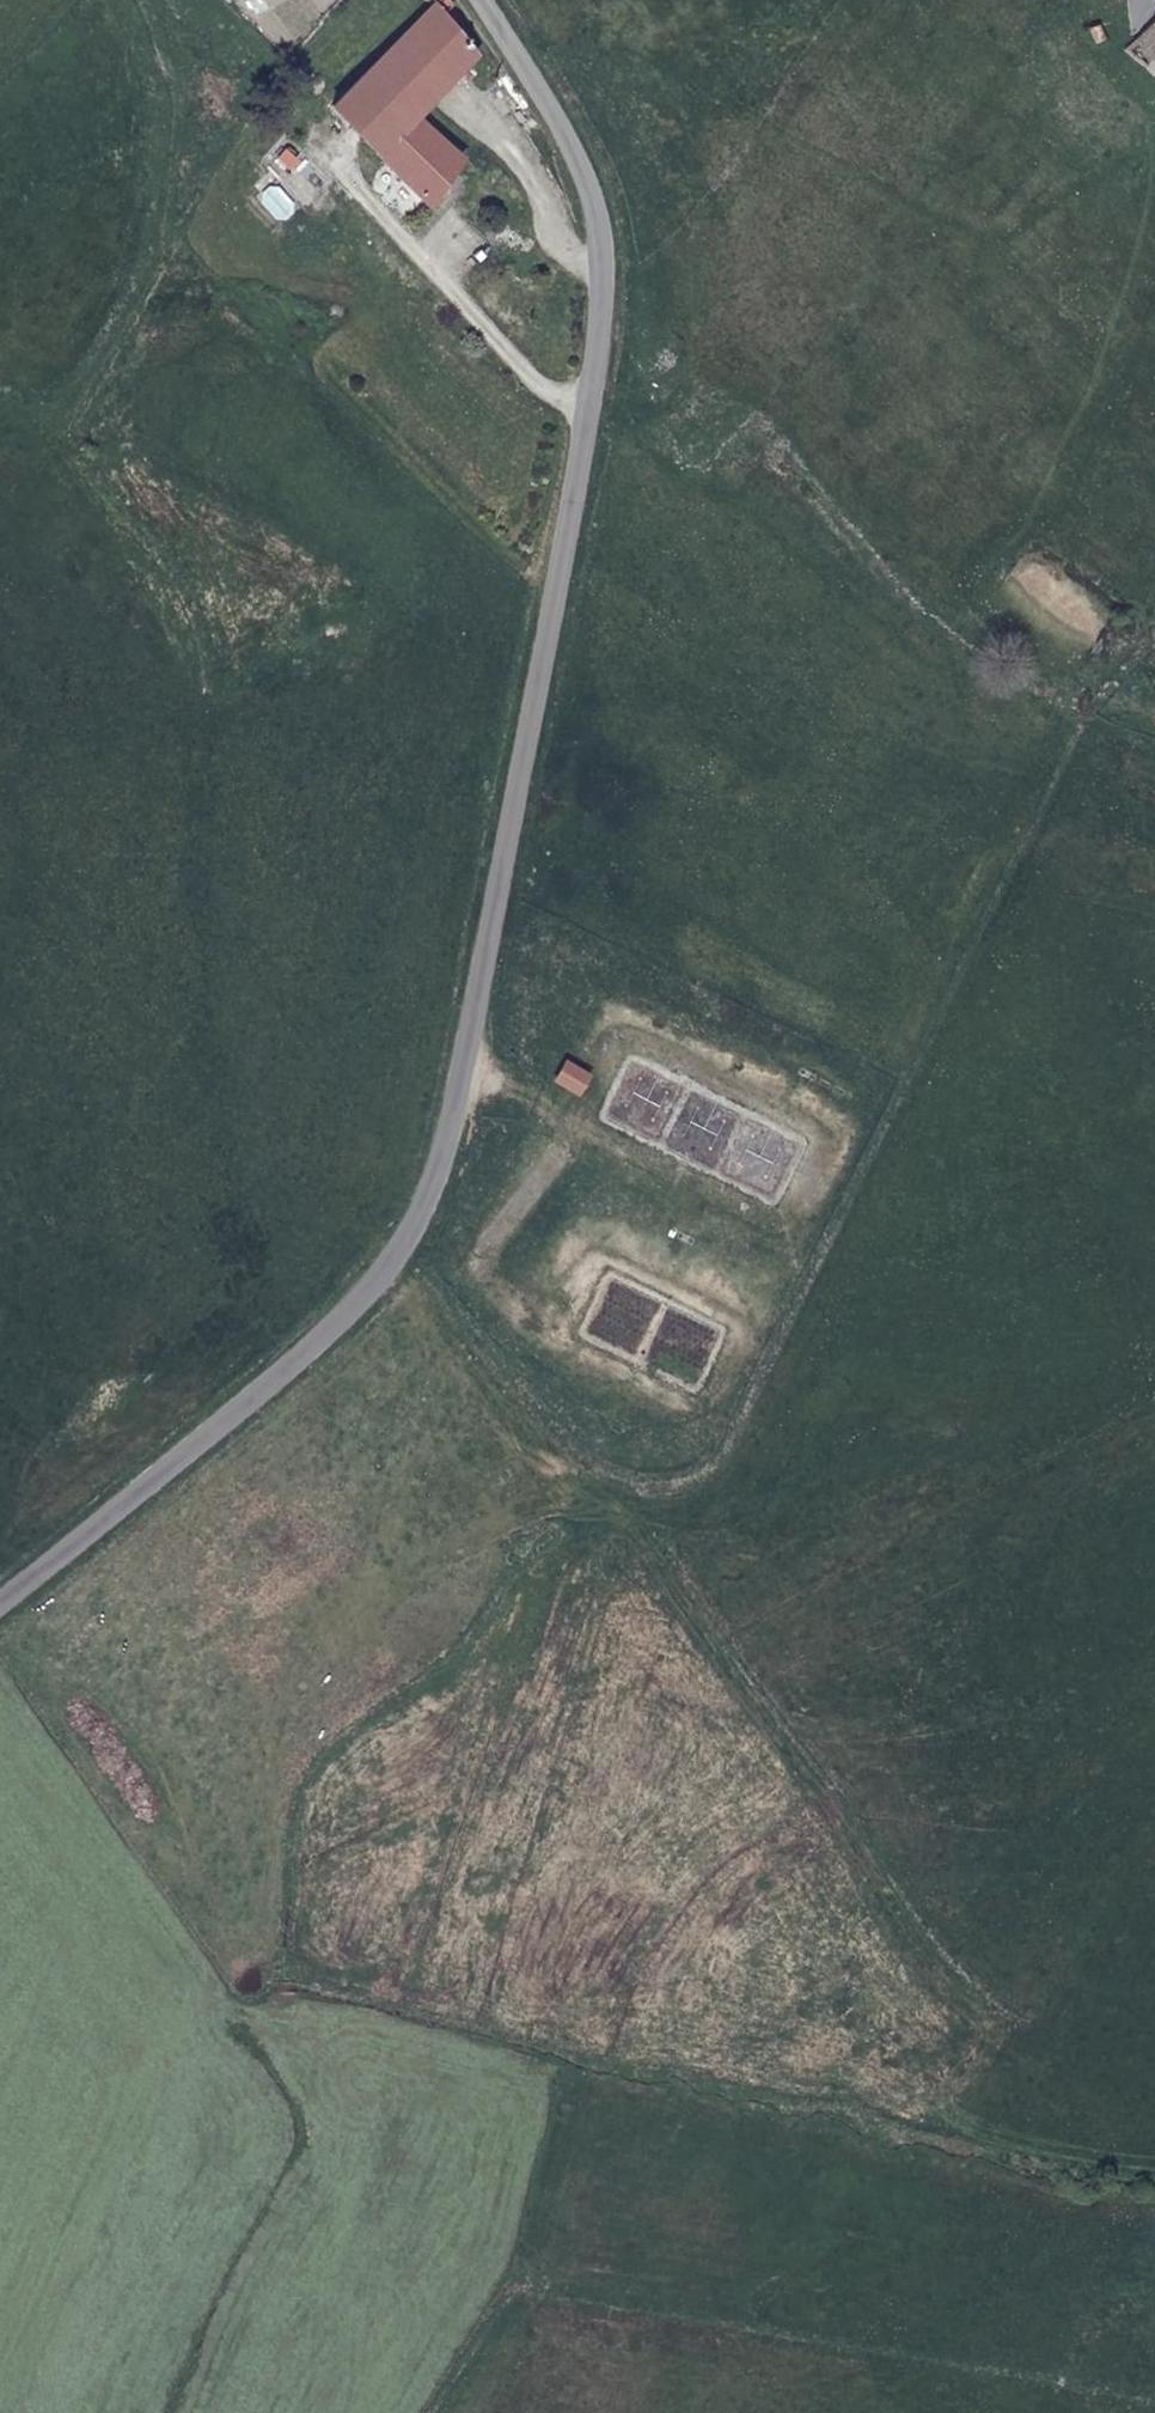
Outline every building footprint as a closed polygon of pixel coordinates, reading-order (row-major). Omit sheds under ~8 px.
[(435,4),(333,104),(415,189),(429,204),(431,201),(443,185),(462,161),(440,140),(419,120),(480,53),(435,4)] [(451,127),(440,140),(462,161),(473,147),(451,127)] [(453,263),(466,276),(502,241),(443,185),(431,201),(471,240),(453,263)] [(429,204),(415,189),(397,207),(453,263),(471,240),(431,201),(429,204)]
